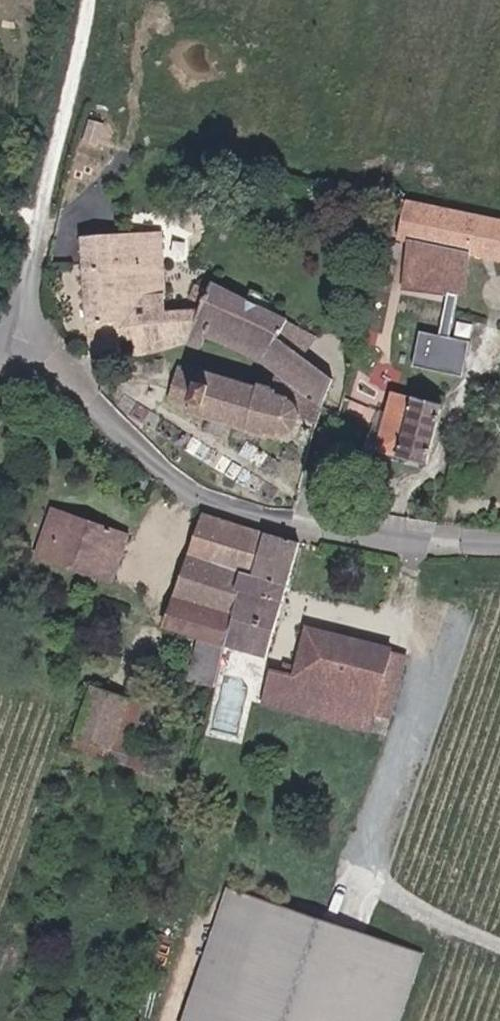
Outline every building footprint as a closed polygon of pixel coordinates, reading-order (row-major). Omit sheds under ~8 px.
[(88,128),(106,138),(113,123),(94,114),(88,128)] [(409,292),(457,299),(450,340),(425,335),(417,370),(468,383),(474,343),(456,339),(466,300),(473,302),(475,257),(499,262),(499,220),(415,202),(399,239),(411,242),(409,292)] [(170,235),(86,240),(86,274),(75,274),(78,340),(102,343),(101,355),(157,358),(195,347),(203,312),(174,315),(170,235)] [(217,284),(203,312),(195,347),(209,354),(215,345),(271,367),(309,396),(304,421),(319,424),(334,382),(284,339),(292,323),(217,284)] [(308,357),(324,365),(336,344),(320,335),(308,357)] [(302,419),(303,410),(299,402),(290,393),(275,389),(268,391),(260,388),(262,381),(235,373),(233,380),(169,363),(162,395),(182,400),(180,408),(264,434),(267,425),(284,429),(292,427),(299,423),(302,419)] [(446,408),(398,394),(385,443),(433,463),(446,408)] [(135,536),(58,507),(41,558),(118,585),(135,536)] [(303,545),(206,514),(170,629),(269,660),(303,545)] [(400,651),(313,628),(301,674),(276,670),(273,703),(325,714),(329,684),(384,698),(400,651)] [(152,705),(96,686),(84,726),(113,738),(115,751),(138,757),(152,705)] [(231,889),(189,1020),(408,1020),(432,956),(352,930),(231,889)]
